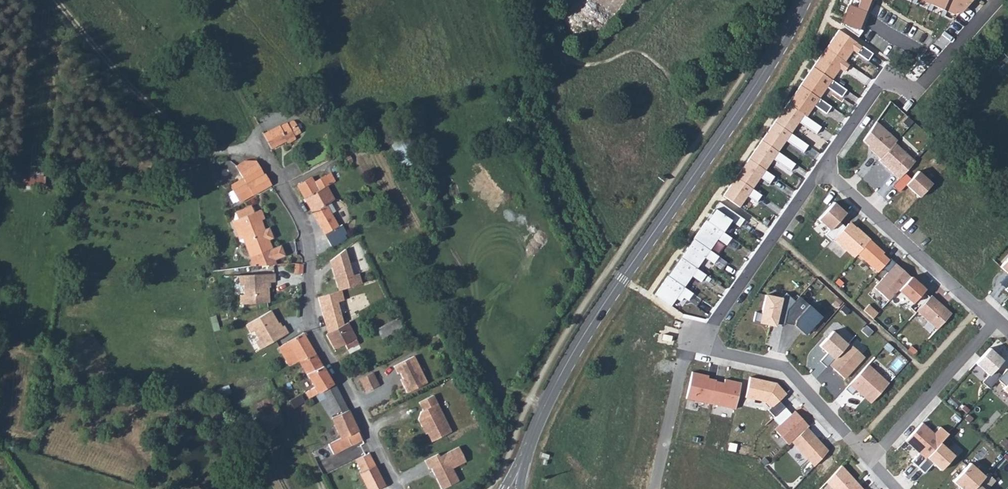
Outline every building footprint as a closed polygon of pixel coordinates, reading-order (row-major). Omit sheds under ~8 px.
[(858,8),(870,13),(874,0),(855,0),(860,2),(858,8)] [(945,11),(950,0),(933,0),(931,5),(945,11)] [(945,11),(956,17),(957,13),(962,16),(976,0),(975,0),(950,0),(945,11)] [(851,6),(844,24),(860,29),(862,25),(865,26),(870,13),(858,8),(851,6)] [(843,32),(830,49),(845,60),(851,52),(865,62),(872,54),(843,32)] [(845,60),(830,49),(817,68),(833,79),(838,72),(843,75),(848,69),(842,65),(845,60)] [(1001,75),(1007,69),(1007,62),(1002,55),(992,64),(1001,75)] [(833,79),(817,68),(804,87),(820,99),(828,88),(839,96),(843,91),(831,83),(833,79)] [(820,99),(804,87),(790,104),(808,117),(816,106),(826,113),(830,106),(820,99)] [(789,132),(792,134),(800,123),(817,135),(823,128),(808,117),(790,104),(776,124),(789,132)] [(296,139),(290,129),(297,125),(295,123),(295,122),(294,121),(292,121),(291,121),(289,122),(289,123),(289,125),(289,126),(287,123),(280,126),(263,134),(271,149),(287,141),(288,143),(296,139)] [(876,122),(863,141),(873,149),(871,151),(880,159),(894,143),(896,141),(876,122)] [(776,124),(763,142),(777,152),(789,132),(776,124)] [(414,162),(407,140),(392,145),(399,167),(414,162)] [(763,142),(750,161),(766,172),(773,160),(791,172),(796,164),(777,152),(763,142)] [(878,160),(899,179),(904,174),(915,161),(894,143),(880,159),(878,160)] [(349,155),(343,158),(347,164),(353,161),(349,155)] [(240,203),(270,185),(256,161),(245,161),(236,166),(240,173),(243,178),(230,186),(240,203)] [(766,172),(750,161),(738,179),(753,190),(761,179),(770,185),(775,178),(766,172)] [(17,166),(16,185),(42,185),(43,167),(17,166)] [(899,192),(905,185),(919,198),(931,184),(917,172),(910,179),(904,174),(899,179),(892,186),(899,192)] [(311,177),(297,185),(304,198),(326,187),(330,185),(325,176),(314,182),(311,177)] [(753,190),(738,179),(725,197),(741,208),(748,197),(758,203),(763,196),(753,190)] [(304,198),(325,234),(338,227),(326,205),(334,200),(326,187),(304,198)] [(719,202),(708,218),(726,230),(732,221),(742,227),(746,220),(719,202)] [(833,202),(817,220),(829,230),(825,235),(831,241),(833,239),(842,229),(836,223),(845,213),(833,202)] [(235,213),(233,219),(234,220),(232,221),(235,230),(239,241),(242,243),(244,242),(254,266),(275,265),(269,250),(271,249),(268,240),(264,229),(260,221),(264,219),(260,210),(255,212),(253,207),(250,207),(235,213)] [(708,218),(694,238),(712,250),(721,238),(730,244),(735,237),(726,230),(708,218)] [(847,224),(842,229),(833,239),(854,257),(856,254),(869,240),(870,239),(857,227),(854,230),(847,224)] [(264,229),(268,240),(273,238),(269,227),(264,229)] [(694,238),(682,256),(698,267),(705,257),(715,263),(720,256),(712,250),(694,238)] [(883,253),(869,240),(856,254),(877,273),(889,260),(882,254),(883,253)] [(345,249),(332,259),(335,267),(332,268),(339,291),(341,290),(362,284),(359,274),(353,276),(345,249)] [(698,267),(682,256),(667,276),(683,288),(691,277),(700,283),(705,275),(697,269),(698,267)] [(1000,267),(1007,274),(1007,258),(1000,267)] [(303,264),(295,264),(294,274),(302,274),(303,264)] [(895,264),(874,288),(889,301),(898,291),(910,277),(895,264)] [(275,282),(274,274),(239,276),(239,285),(243,285),(243,295),(240,295),(240,304),(269,303),(268,287),(267,285),(267,283),(275,282)] [(683,288),(667,276),(654,294),(670,305),(678,293),(687,299),(691,294),(683,288)] [(910,277),(898,291),(913,303),(925,290),(910,277)] [(342,290),(343,297),(364,293),(362,286),(342,290)] [(339,291),(318,297),(325,323),(326,322),(329,332),(327,332),(328,333),(343,324),(337,302),(344,300),(341,290),(339,291)] [(755,311),(753,321),(770,325),(771,322),(783,325),(786,310),(795,301),(786,293),(781,298),(765,295),(761,312),(755,311)] [(931,295),(916,311),(937,330),(951,314),(931,295)] [(790,323),(803,336),(821,317),(807,304),(790,323)] [(278,326),(279,324),(271,311),(246,325),(250,333),(254,331),(258,339),(255,341),(260,349),(288,333),(284,326),(279,328),(278,326)] [(403,330),(398,318),(377,329),(382,340),(403,330)] [(343,324),(328,333),(326,334),(334,350),(344,344),(347,349),(358,343),(347,323),(343,324)] [(833,331),(819,346),(827,353),(820,361),(826,367),(828,365),(833,360),(847,344),(833,331)] [(299,362),(315,354),(303,333),(287,342),(299,362)] [(990,347),(1001,358),(1007,352),(996,341),(990,347)] [(289,366),(299,362),(287,342),(279,347),(289,366)] [(833,360),(828,365),(845,381),(865,358),(848,343),(847,344),(833,360)] [(998,379),(1001,376),(994,369),(1002,360),(988,348),(975,363),(988,375),(982,382),(989,389),(998,379)] [(321,391),(333,383),(315,354),(299,362),(314,387),(305,393),(309,399),(317,393),(321,391)] [(397,374),(399,373),(402,379),(404,382),(402,383),(407,393),(427,383),(414,356),(393,366),(397,374)] [(868,362),(846,387),(851,392),(854,388),(870,403),(890,381),(868,362)] [(998,379),(1005,386),(1002,389),(1007,394),(1007,371),(1006,369),(1001,376),(998,379)] [(372,372),(359,379),(365,392),(379,385),(372,372)] [(708,375),(691,372),(686,401),(710,405),(715,380),(707,378),(708,375)] [(749,377),(745,397),(765,402),(770,407),(768,410),(774,417),(784,407),(779,401),(783,397),(780,393),(782,390),(776,383),(749,377)] [(722,382),(715,380),(710,405),(733,409),(739,381),(723,378),(722,382)] [(333,454),(362,440),(333,383),(333,384),(333,383),(321,391),(326,398),(320,401),(331,420),(332,419),(341,438),(328,444),(333,454)] [(420,412),(418,419),(422,427),(423,426),(431,442),(451,432),(433,395),(418,402),(423,411),(420,412)] [(773,418),(779,425),(791,414),(784,407),(774,417),(773,418)] [(779,425),(774,429),(788,444),(792,440),(808,426),(794,411),(791,414),(779,425)] [(922,421),(904,440),(917,452),(911,459),(917,464),(925,455),(940,440),(947,432),(940,425),(933,432),(922,421)] [(808,426),(792,440),(815,465),(831,451),(808,426)] [(940,440),(925,455),(917,464),(922,469),(930,460),(939,468),(954,453),(940,440)] [(441,488),(442,488),(459,481),(452,468),(466,461),(459,447),(439,456),(438,454),(424,460),(429,469),(431,468),(441,488)] [(385,486),(369,453),(355,460),(362,473),(360,474),(367,488),(378,488),(385,486)] [(969,461),(952,479),(961,487),(959,488),(971,488),(984,474),(969,461)] [(836,488),(866,488),(844,466),(828,481),(836,488)] [(971,488),(987,488),(986,488),(994,479),(987,472),(984,474),(971,488)]
